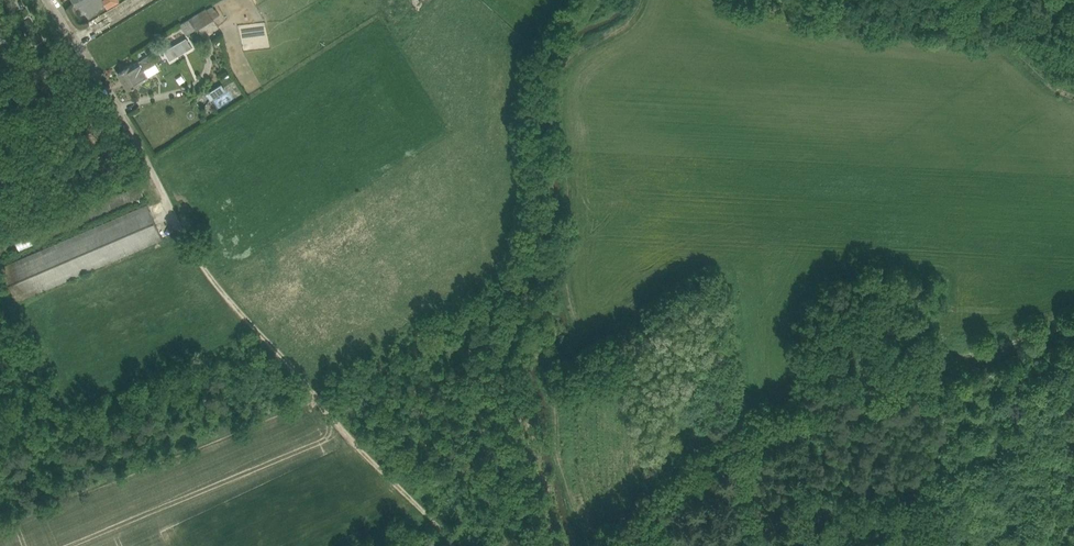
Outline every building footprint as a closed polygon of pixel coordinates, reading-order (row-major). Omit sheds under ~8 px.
[(107,9),(119,2),(118,0),(102,0),(107,9)] [(213,19),(209,12),(206,8),(189,18),(179,24),(186,35),(196,29),(197,30),(213,20),(213,19)] [(209,12),(213,19),(220,15),(216,8),(215,9),(209,12)] [(14,62),(2,43),(7,40),(0,29),(0,70),(14,62)] [(186,39),(165,52),(170,60),(191,47),(186,39)] [(156,63),(150,54),(118,73),(129,90),(151,76),(147,69),(156,63)] [(222,84),(207,94),(211,100),(226,91),(222,84)] [(140,185),(37,230),(42,242),(145,198),(140,185)] [(148,205),(3,267),(18,300),(162,238),(148,205)] [(20,251),(40,243),(34,230),(15,239),(20,251)]
